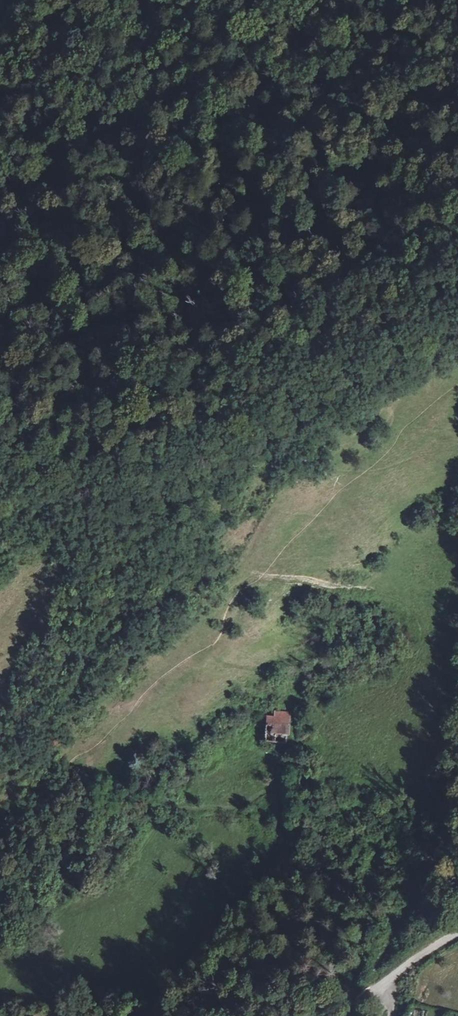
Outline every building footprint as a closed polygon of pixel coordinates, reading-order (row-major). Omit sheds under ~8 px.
[(264,742),(289,744),(290,715),(265,714),(264,742)]
